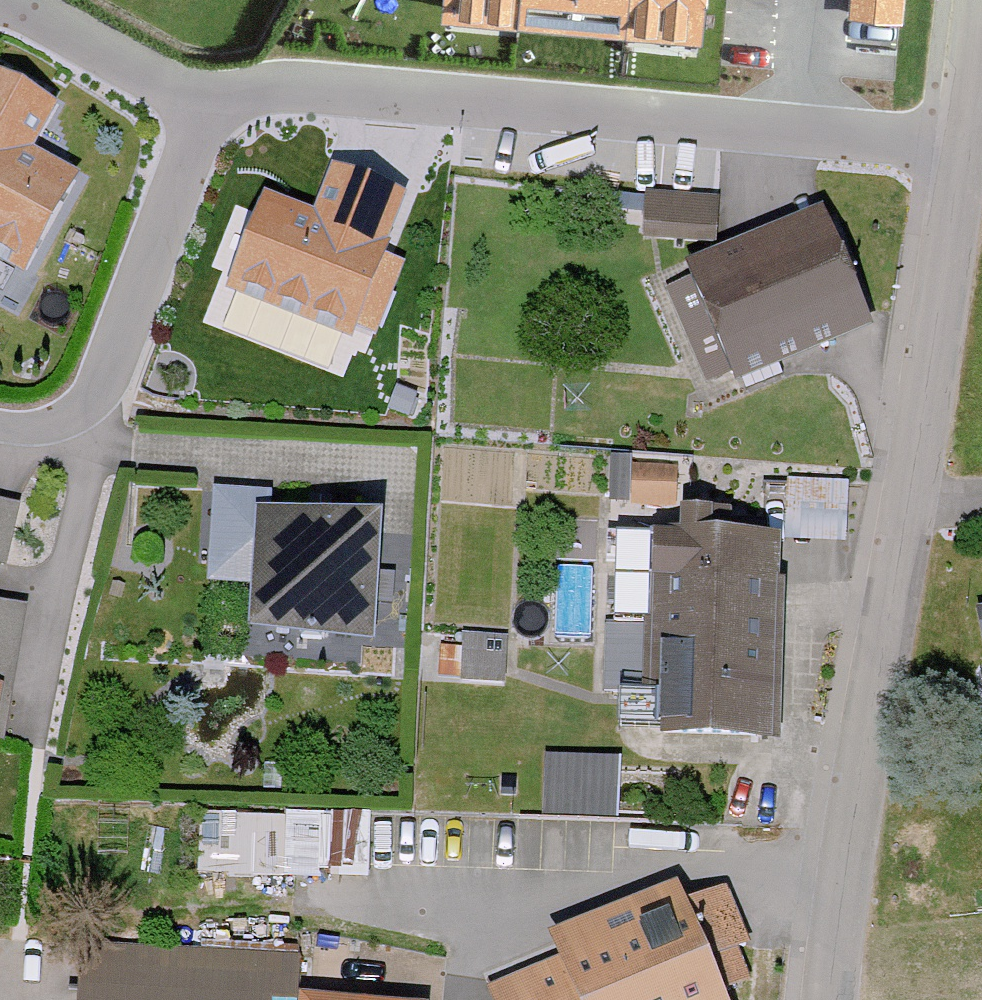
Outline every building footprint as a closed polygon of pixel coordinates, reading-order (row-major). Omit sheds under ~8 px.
[(693,17),(695,0),(500,0),(693,17)] [(0,73),(0,250),(22,263),(72,173),(24,146),(49,100),(0,73)] [(315,215),(267,196),(233,283),(349,328),(402,193),(334,167),(315,215)] [(704,251),(706,205),(638,201),(636,247),(704,251)] [(859,337),(807,216),(679,271),(683,282),(660,292),(703,390),(721,382),(726,394),(859,337)] [(837,548),(841,492),(786,488),(781,544),(837,548)] [(360,646),(367,525),(265,519),(266,501),(209,498),(206,550),(245,552),(240,640),(360,646)] [(770,751),(775,546),(723,544),(723,521),(669,520),(669,542),(641,541),(636,747),(770,751)] [(970,611),(981,682),(981,609),(970,611)] [(602,768),(540,764),(537,819),(599,823),(602,768)] [(667,889),(536,941),(547,967),(479,994),(482,999),(720,999),(743,991),(731,962),(741,958),(715,893),(675,910),(667,889)] [(292,966),(77,950),(73,999),(289,999),(292,966)]
